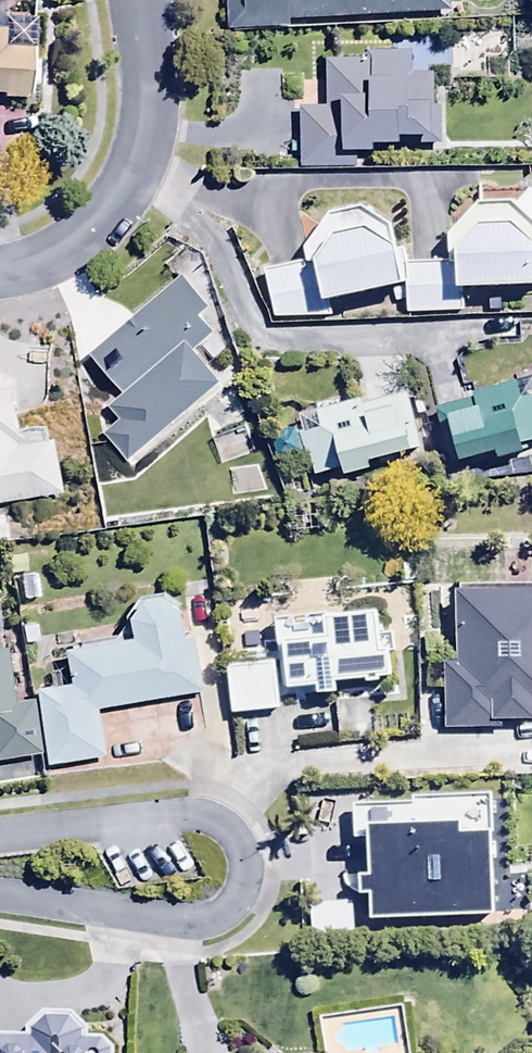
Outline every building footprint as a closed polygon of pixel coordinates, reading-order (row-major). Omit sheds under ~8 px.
[(223,29),(289,28),(289,21),(446,18),(445,0),(222,0),(223,29)] [(24,99),(27,46),(1,45),(2,27),(0,27),(0,98),(24,99)] [(322,56),(322,85),(306,85),(306,106),(298,106),(299,166),(354,165),(354,146),(369,146),(369,139),(397,139),(397,131),(430,130),(430,91),(407,91),(406,49),(364,49),(364,56),(322,56)] [(258,267),(272,318),(330,317),(327,304),(399,285),(401,316),(462,313),(460,291),(531,287),(531,194),(528,190),(470,191),(445,218),(445,229),(442,229),(445,259),(403,259),(398,247),(393,248),(393,242),(389,238),(389,223),(358,203),(324,212),(299,245),(303,260),(258,267)] [(206,306),(177,273),(85,353),(116,388),(102,401),(115,416),(96,432),(124,464),(218,381),(192,351),(213,333),(196,314),(206,306)] [(531,420),(531,378),(468,391),(469,398),(430,406),(444,472),(522,456),(515,423),(531,420)] [(64,493),(53,435),(19,441),(8,382),(0,384),(0,504),(64,493)] [(360,397),(295,417),(300,432),(294,434),(302,460),(306,459),(312,479),(339,470),(341,476),(367,468),(365,460),(420,443),(404,390),(361,403),(360,397)] [(451,586),(451,661),(441,661),(442,730),(498,730),(498,722),(531,722),(531,714),(531,586),(451,586)] [(120,616),(122,633),(60,643),(65,677),(26,684),(28,696),(38,753),(40,768),(106,757),(98,709),(201,692),(192,637),(183,638),(178,607),(163,592),(138,593),(120,616)] [(373,607),(268,614),(271,662),(225,665),(228,713),(278,710),(277,696),(331,693),(330,680),(377,679),(377,676),(388,676),(386,644),(375,644),(373,607)] [(28,696),(5,698),(0,649),(0,759),(38,753),(28,696)] [(363,890),(363,915),(492,912),(490,825),(486,825),(486,820),(490,820),(489,789),(407,791),(407,797),(349,799),(350,837),(361,837),(362,869),(354,870),(355,890),(363,890)] [(21,1028),(0,1028),(0,1052),(110,1052),(111,1045),(100,1030),(83,1029),(83,1023),(69,1004),(39,1005),(21,1019),(21,1028)]
